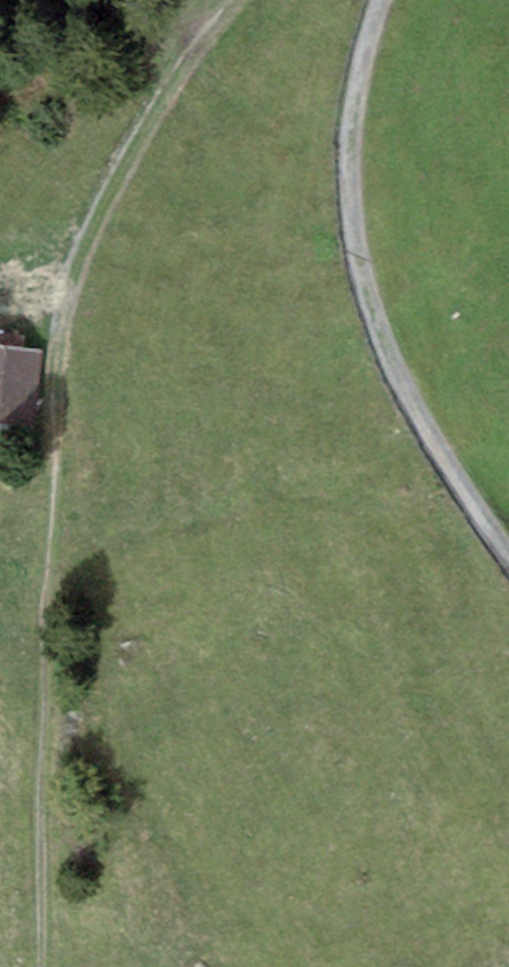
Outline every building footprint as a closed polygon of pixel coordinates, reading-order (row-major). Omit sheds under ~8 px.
[(40,356),(0,353),(0,430),(34,433),(40,356)]
